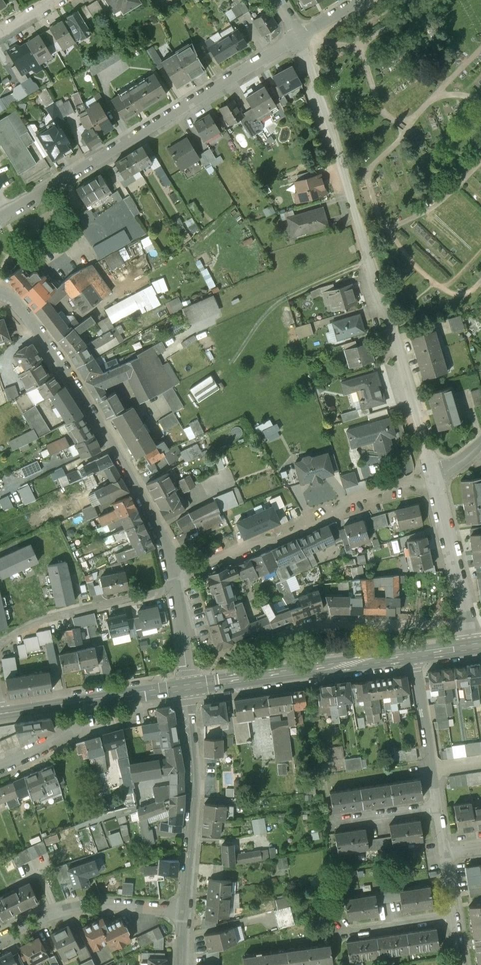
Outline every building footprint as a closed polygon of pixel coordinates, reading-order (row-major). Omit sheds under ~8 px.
[(97,0),(87,7),(92,15),(94,18),(104,12),(97,0)] [(111,9),(118,5),(123,13),(140,3),(139,0),(106,0),(111,9)] [(248,11),(242,0),(236,4),(237,5),(242,14),(248,11)] [(86,5),(75,11),(76,13),(77,12),(82,21),(92,15),(87,7),(86,5)] [(242,14),(237,5),(231,8),(237,17),(242,14)] [(268,11),(254,20),(263,35),(277,26),(268,11)] [(82,21),(77,12),(76,13),(69,17),(70,19),(64,23),(73,38),(74,40),(79,37),(81,37),(88,33),(89,29),(87,26),(85,26),(82,21)] [(62,21),(50,29),(60,45),(73,38),(64,23),(62,21)] [(60,45),(50,29),(45,32),(55,48),(60,45)] [(237,30),(222,39),(232,54),(247,45),(237,30)] [(55,48),(45,32),(39,35),(51,55),(57,51),(55,48)] [(51,55),(39,35),(27,43),(39,62),(37,59),(49,52),(50,55),(51,55)] [(222,39),(214,44),(210,38),(205,41),(218,62),(232,54),(222,39)] [(43,70),(27,43),(17,48),(16,45),(8,50),(11,55),(19,59),(16,64),(22,73),(24,72),(25,75),(31,72),(36,74),(43,70)] [(192,44),(175,54),(174,53),(174,54),(190,80),(195,76),(195,77),(200,74),(200,73),(205,70),(199,59),(194,48),(192,43),(191,43),(192,44)] [(205,55),(199,45),(194,48),(199,59),(205,55)] [(152,46),(146,50),(158,68),(163,65),(161,62),(161,61),(152,46)] [(116,47),(87,65),(92,76),(123,57),(116,47)] [(173,54),(162,62),(162,61),(161,61),(161,62),(163,65),(177,88),(190,80),(174,54),(173,54)] [(291,66),(273,76),(278,85),(282,93),(291,88),(292,90),(302,85),(301,83),(291,66)] [(144,80),(119,96),(118,95),(111,99),(123,120),(166,93),(153,73),(144,79),(144,80)] [(282,93),(278,85),(273,88),(275,93),(278,99),(284,96),(282,93)] [(264,86),(253,92),(251,89),(244,93),(246,97),(245,97),(259,119),(260,118),(261,119),(270,114),(270,113),(271,112),(268,106),(273,103),(274,103),(270,97),(275,93),(273,88),(272,87),(266,90),(264,86)] [(83,103),(78,91),(73,94),(75,99),(74,100),(76,106),(83,103)] [(0,100),(0,112),(20,101),(15,92),(0,100)] [(108,108),(99,93),(93,96),(98,104),(98,103),(103,111),(108,108)] [(233,100),(220,108),(229,124),(242,117),(243,116),(242,114),(233,100)] [(62,104),(56,106),(62,117),(74,112),(69,101),(62,104)] [(56,106),(54,103),(55,103),(54,103),(46,108),(53,120),(54,120),(55,123),(56,122),(60,129),(61,128),(66,125),(62,117),(56,106)] [(86,111),(83,103),(76,106),(75,106),(83,125),(78,128),(80,131),(79,131),(83,139),(81,140),(84,145),(86,143),(90,149),(103,142),(98,135),(93,127),(86,111)] [(98,104),(86,111),(93,127),(98,135),(112,127),(103,111),(98,103),(98,104)] [(259,119),(252,108),(247,111),(253,122),(256,120),(259,119)] [(253,122),(247,111),(242,114),(243,116),(242,117),(247,125),(253,122)] [(209,114),(194,123),(203,139),(211,135),(210,132),(217,128),(209,114)] [(7,115),(0,120),(0,142),(24,181),(49,166),(27,131),(20,136),(7,115)] [(60,129),(56,122),(55,123),(54,120),(53,120),(46,125),(47,128),(36,134),(52,160),(63,153),(65,156),(72,151),(71,148),(67,141),(69,140),(61,128),(60,129)] [(247,125),(245,127),(251,137),(262,130),(256,120),(253,122),(247,125)] [(187,137),(168,149),(181,169),(180,168),(191,161),(192,163),(199,158),(198,156),(187,137)] [(142,146),(129,154),(139,170),(152,162),(142,146)] [(210,149),(204,152),(210,162),(215,158),(210,149)] [(204,152),(198,156),(199,158),(204,165),(210,162),(204,152)] [(129,154),(115,163),(118,168),(115,169),(116,172),(124,186),(142,175),(139,170),(129,154)] [(160,165),(155,168),(160,178),(166,174),(160,165)] [(314,170),(297,175),(299,181),(316,176),(314,170)] [(101,174),(95,178),(94,177),(88,181),(98,197),(110,189),(101,174)] [(299,181),(295,182),(298,192),(295,193),(297,202),(326,194),(320,174),(316,176),(299,181)] [(88,181),(82,184),(82,185),(76,189),(85,204),(98,197),(88,181)] [(118,190),(112,194),(117,203),(123,199),(118,190)] [(130,195),(124,199),(130,210),(136,206),(130,195)] [(323,207),(288,218),(293,236),(328,225),(323,207)] [(89,208),(83,211),(89,221),(95,218),(89,208)] [(51,210),(32,219),(36,229),(55,219),(51,210)] [(83,211),(77,215),(84,225),(89,221),(83,211)] [(113,269),(134,258),(127,246),(107,257),(113,269)] [(110,292),(91,265),(80,270),(101,299),(110,292)] [(29,276),(22,267),(8,276),(8,280),(20,293),(26,288),(28,289),(41,277),(37,272),(34,272),(29,276)] [(101,299),(80,270),(78,271),(72,274),(62,283),(67,290),(83,312),(101,299)] [(41,277),(28,289),(26,288),(20,293),(35,311),(46,301),(45,299),(62,284),(56,276),(48,283),(42,276),(41,277)] [(333,281),(320,287),(321,293),(327,291),(335,289),(333,281)] [(62,284),(45,299),(46,301),(46,300),(51,306),(67,290),(62,283),(62,284)] [(335,289),(327,291),(333,309),(356,302),(350,284),(335,289)] [(156,285),(107,306),(114,321),(143,309),(144,312),(164,304),(156,285)] [(212,295),(181,308),(188,326),(220,310),(212,295)] [(62,320),(51,307),(51,306),(46,300),(46,301),(35,311),(58,340),(73,329),(79,324),(77,321),(74,320),(70,323),(65,317),(62,320)] [(357,314),(332,322),(337,339),(364,331),(361,322),(360,322),(357,314)] [(460,315),(448,319),(452,332),(464,329),(460,315)] [(79,324),(73,329),(77,334),(93,322),(91,320),(90,322),(89,321),(92,318),(90,317),(87,319),(87,318),(79,324)] [(0,319),(0,341),(10,338),(3,318),(0,319)] [(310,322),(295,327),(299,338),(313,334),(310,322)] [(73,329),(58,340),(69,354),(85,345),(77,334),(73,329)] [(434,330),(412,337),(424,378),(449,371),(442,347),(439,348),(434,330)] [(85,345),(69,354),(77,366),(92,357),(93,358),(98,355),(94,349),(113,338),(113,337),(112,335),(110,331),(101,335),(85,345)] [(194,335),(180,343),(183,347),(196,339),(194,335)] [(355,340),(344,344),(345,349),(357,346),(355,340)] [(161,341),(152,346),(155,352),(165,347),(161,341)] [(345,349),(350,367),(373,360),(368,343),(345,349)] [(32,344),(27,347),(26,346),(17,352),(18,353),(13,356),(19,365),(22,363),(26,369),(38,361),(42,359),(32,344)] [(137,354),(138,357),(157,393),(161,392),(166,389),(171,386),(172,386),(155,352),(152,346),(137,354)] [(125,354),(116,358),(119,365),(121,364),(138,357),(137,354),(136,352),(126,356),(125,354)] [(92,357),(77,366),(84,379),(119,365),(116,358),(98,366),(93,358),(92,357)] [(138,357),(121,364),(127,375),(140,402),(157,393),(138,357)] [(26,369),(17,375),(28,391),(49,378),(38,361),(26,369)] [(119,365),(84,379),(97,401),(106,396),(100,386),(127,375),(121,364),(119,365)] [(373,373),(340,383),(343,394),(356,390),(359,401),(362,400),(364,407),(364,408),(368,407),(384,402),(380,388),(378,389),(373,373)] [(210,374),(189,389),(198,402),(219,388),(210,374)] [(49,378),(28,391),(36,404),(51,395),(50,394),(61,388),(53,376),(49,378)] [(15,385),(4,389),(8,402),(16,397),(18,396),(15,385)] [(61,388),(50,394),(51,395),(68,422),(81,415),(82,414),(64,386),(61,388)] [(183,406),(171,386),(166,389),(161,392),(173,412),(183,406)] [(451,387),(428,393),(439,429),(461,422),(451,387)] [(471,392),(476,408),(480,406),(480,389),(471,392)] [(18,396),(16,397),(26,413),(36,407),(26,391),(18,396)] [(106,396),(97,401),(107,419),(112,416),(125,409),(115,391),(106,396)] [(155,446),(131,406),(125,409),(112,416),(136,457),(144,453),(155,446)] [(364,407),(355,409),(357,417),(369,413),(368,407),(364,408),(364,407)] [(173,412),(158,420),(164,430),(179,422),(173,412)] [(68,422),(65,423),(69,429),(71,428),(79,441),(93,434),(81,415),(68,422)] [(41,424),(35,427),(36,428),(31,430),(36,439),(47,433),(63,425),(60,419),(57,417),(41,425),(41,424)] [(389,417),(369,423),(370,425),(347,432),(350,444),(373,437),(382,466),(396,462),(389,436),(395,434),(389,417)] [(280,422),(275,425),(273,420),(259,425),(263,436),(283,429),(280,422)] [(31,430),(9,442),(13,449),(36,439),(31,430)] [(79,441),(71,445),(68,446),(62,449),(66,458),(79,452),(82,457),(100,450),(93,434),(79,441)] [(66,439),(48,448),(51,454),(62,449),(68,446),(66,439)] [(162,442),(155,446),(160,453),(167,450),(162,442)] [(155,446),(144,453),(149,462),(146,464),(149,470),(155,466),(152,461),(163,454),(165,457),(174,453),(171,447),(167,450),(160,453),(155,446)] [(174,453),(165,457),(169,463),(177,458),(174,453)] [(311,457),(308,455),(303,457),(301,460),(294,462),(300,481),(300,482),(312,479),(313,484),(315,485),(321,483),(322,481),(320,476),(333,473),(327,453),(311,457)] [(108,454),(95,460),(96,462),(97,462),(99,469),(100,470),(113,463),(108,454)] [(37,460),(21,468),(25,477),(41,470),(37,460)] [(82,464),(78,467),(79,470),(67,474),(70,483),(81,478),(92,473),(99,469),(97,462),(96,462),(95,460),(89,463),(83,467),(82,464)] [(179,460),(170,465),(172,468),(180,463),(179,460)] [(113,464),(105,468),(113,482),(121,478),(113,464)] [(296,467),(278,472),(286,485),(300,481),(296,467)] [(63,469),(51,474),(54,480),(65,475),(63,469)] [(148,471),(140,475),(143,481),(152,476),(148,471)] [(354,471),(340,476),(344,487),(357,483),(354,471)] [(92,473),(81,478),(87,490),(98,485),(92,473)] [(167,473),(146,484),(154,500),(173,490),(176,489),(167,473)] [(188,474),(178,480),(184,491),(194,485),(192,482),(188,474)] [(113,482),(95,492),(100,503),(107,500),(128,491),(121,478),(113,482)] [(460,481),(466,523),(480,521),(480,481),(480,478),(460,481)] [(28,484),(21,487),(26,499),(30,497),(27,490),(30,489),(28,484)] [(242,503),(237,488),(232,490),(237,505),(242,503)] [(173,490),(154,500),(159,508),(177,498),(173,490)] [(232,490),(214,498),(215,501),(214,501),(220,512),(237,505),(232,490)] [(95,492),(89,495),(94,506),(98,504),(100,503),(95,492)] [(272,506),(274,510),(284,506),(280,495),(269,500),(272,506)] [(130,496),(114,503),(117,509),(121,517),(137,510),(130,496)] [(177,498),(159,508),(165,519),(185,508),(181,501),(179,497),(177,498)] [(187,498),(181,501),(185,508),(190,503),(187,498)] [(100,503),(98,504),(100,509),(109,505),(107,500),(100,503)] [(214,501),(204,506),(209,516),(216,513),(220,512),(214,501)] [(418,504),(409,506),(409,507),(395,510),(400,529),(423,523),(418,504)] [(204,506),(193,511),(193,512),(189,514),(193,522),(194,522),(209,516),(204,506)] [(256,513),(263,530),(279,522),(274,510),(272,506),(256,513)] [(117,509),(99,517),(101,522),(102,525),(105,524),(121,517),(117,509)] [(137,510),(121,517),(123,522),(126,529),(142,522),(137,510)] [(189,514),(188,513),(177,520),(184,532),(195,526),(196,525),(194,522),(193,522),(189,514)] [(209,516),(194,522),(196,525),(195,526),(197,530),(201,529),(217,521),(219,521),(216,513),(209,516)] [(237,522),(244,538),(263,530),(256,513),(237,522)] [(385,513),(371,518),(375,530),(388,526),(385,513)] [(121,517),(105,524),(107,529),(108,530),(121,525),(123,522),(121,517)] [(363,520),(344,526),(345,529),(350,546),(351,546),(369,540),(363,520)] [(217,521),(201,529),(203,534),(220,527),(217,521)] [(142,522),(126,529),(128,533),(131,538),(128,539),(129,541),(147,533),(142,522)] [(336,522),(327,525),(334,541),(334,543),(342,539),(339,531),(336,522)] [(327,525),(312,532),(313,533),(297,541),(305,554),(334,541),(327,525)] [(126,529),(110,536),(112,540),(113,542),(127,536),(128,533),(126,529)] [(345,529),(339,531),(342,539),(346,551),(352,549),(351,546),(350,546),(345,529)] [(147,533),(129,541),(130,543),(132,542),(135,547),(127,550),(130,557),(154,547),(147,533)] [(470,535),(472,551),(480,550),(480,533),(471,535),(470,535)] [(426,536),(406,540),(408,546),(405,547),(407,555),(429,551),(426,536)] [(296,540),(272,551),(278,566),(279,566),(285,563),(305,554),(297,541),(296,540)] [(0,559),(0,575),(1,577),(37,561),(30,545),(0,559)] [(127,550),(117,554),(120,561),(130,557),(127,550)] [(472,551),(474,567),(480,566),(480,550),(472,551)] [(271,551),(251,559),(235,566),(239,576),(241,578),(249,575),(250,579),(275,569),(275,567),(278,566),(272,551),(271,551)] [(429,551),(407,555),(410,570),(432,565),(429,551)] [(306,556),(295,563),(300,573),(303,571),(316,567),(313,562),(309,561),(306,556)] [(65,563),(48,566),(56,605),(73,602),(65,563)] [(285,563),(279,566),(275,568),(281,581),(291,577),(285,563)] [(226,569),(211,576),(210,578),(212,588),(211,588),(210,590),(210,593),(213,594),(214,594),(218,604),(232,600),(235,599),(230,580),(239,576),(235,566),(226,569)] [(125,573),(100,578),(104,594),(128,588),(125,573)] [(397,575),(378,577),(379,584),(387,583),(387,597),(398,597),(397,582),(397,575)] [(370,578),(359,579),(361,600),(372,600),(372,598),(370,578)] [(357,596),(350,596),(350,613),(362,613),(361,600),(359,579),(352,580),(354,594),(357,594),(357,596)] [(349,581),(338,582),(339,589),(349,588),(349,581)] [(93,582),(87,584),(90,597),(97,595),(93,582)] [(318,590),(298,597),(301,605),(296,607),(289,609),(293,619),(324,608),(318,590)] [(291,592),(282,596),(285,603),(289,609),(296,607),(291,592)] [(282,596),(275,599),(279,606),(285,603),(282,596)] [(350,596),(326,596),(330,613),(350,613),(350,596)] [(387,597),(385,597),(385,600),(385,614),(394,614),(394,611),(399,611),(399,601),(398,600),(398,597),(387,597)] [(372,600),(361,600),(362,613),(385,614),(385,600),(378,600),(378,598),(372,598),(372,600)] [(232,600),(218,604),(222,619),(236,615),(234,606),(232,600)] [(289,609),(274,615),(268,602),(261,605),(268,617),(268,618),(272,627),(293,619),(289,609)] [(248,625),(240,603),(234,606),(238,622),(240,629),(237,630),(237,631),(228,634),(231,643),(272,627),(268,618),(268,617),(258,621),(248,625)] [(218,604),(205,608),(210,625),(223,621),(222,619),(218,604)] [(142,629),(161,625),(159,613),(158,607),(138,612),(139,617),(142,629)] [(164,612),(159,613),(161,625),(167,623),(164,612)] [(94,614),(72,619),(75,629),(78,628),(97,624),(94,614)] [(125,615),(108,619),(112,636),(129,631),(126,620),(125,615)] [(236,615),(222,619),(223,621),(225,626),(238,622),(236,615)] [(143,635),(142,629),(139,617),(133,619),(137,636),(143,635)] [(133,619),(126,620),(129,631),(130,637),(137,636),(133,619)] [(223,621),(210,625),(217,648),(231,643),(228,634),(237,631),(237,630),(240,629),(238,622),(225,626),(223,621)] [(75,629),(72,629),(76,645),(82,643),(78,628),(75,629)] [(50,629),(36,632),(36,635),(38,645),(45,644),(53,642),(52,640),(51,634),(50,629)] [(72,629),(67,631),(67,635),(70,646),(76,645),(72,629)] [(67,631),(51,634),(52,640),(58,639),(62,636),(67,635),(67,631)] [(36,635),(24,638),(25,643),(26,652),(39,649),(38,645),(36,635)] [(53,642),(45,644),(48,658),(56,656),(53,642)] [(26,652),(25,643),(17,645),(19,658),(27,656),(26,652)] [(98,663),(95,647),(77,651),(80,667),(98,663)] [(77,651),(59,654),(63,671),(80,667),(77,651)] [(56,656),(48,658),(50,671),(59,669),(56,656)] [(14,657),(2,658),(5,677),(14,676),(13,671),(16,671),(14,657)] [(466,666),(470,692),(477,691),(476,685),(474,682),(480,681),(480,676),(479,664),(466,666)] [(466,666),(453,668),(456,685),(463,684),(463,687),(463,693),(470,692),(466,666)] [(453,668),(441,670),(444,694),(449,693),(449,686),(456,685),(453,668)] [(441,670),(427,672),(428,678),(425,678),(425,684),(429,684),(430,689),(438,688),(439,695),(444,694),(441,670)] [(14,676),(5,677),(8,696),(51,689),(48,671),(14,676)] [(406,675),(393,677),(396,701),(398,709),(411,707),(408,687),(412,686),(411,681),(407,681),(406,675)] [(393,677),(380,679),(383,696),(390,695),(391,701),(396,701),(393,677)] [(380,679),(367,681),(371,705),(376,704),(375,697),(383,696),(380,679)] [(367,681),(349,683),(351,697),(356,697),(357,700),(364,699),(365,706),(371,705),(367,681)] [(349,682),(333,684),(337,710),(338,714),(346,713),(344,701),(352,700),(351,697),(349,683),(349,682)] [(333,683),(327,684),(327,685),(319,686),(319,687),(316,688),(318,703),(319,703),(322,703),(322,704),(329,703),(330,711),(337,710),(333,684),(333,683)] [(316,688),(309,689),(314,720),(320,719),(319,715),(320,715),(319,703),(318,703),(316,688)] [(304,690),(291,691),(294,715),(299,714),(299,708),(306,707),(304,690)] [(291,691),(266,695),(269,713),(287,710),(288,719),(295,718),(294,715),(291,691)] [(266,695),(251,697),(253,715),(269,713),(266,695)] [(251,697),(234,700),(236,715),(232,716),(236,744),(250,742),(247,718),(253,717),(253,715),(251,697)] [(445,702),(439,703),(438,700),(436,701),(436,703),(434,703),(437,721),(448,720),(446,709),(445,702)] [(224,701),(201,705),(204,723),(221,721),(222,724),(227,723),(224,701)] [(376,704),(371,705),(372,713),(376,713),(376,715),(379,715),(377,704),(376,704)] [(158,722),(142,726),(144,738),(152,737),(155,754),(149,755),(150,762),(168,759),(166,747),(179,745),(174,710),(170,707),(156,709),(158,722)] [(280,716),(269,717),(276,762),(292,759),(286,720),(281,721),(280,716)] [(50,718),(14,724),(17,733),(16,734),(20,744),(54,729),(50,718)] [(121,730),(107,734),(111,747),(115,762),(119,761),(125,787),(122,787),(124,793),(133,791),(132,788),(133,788),(131,779),(129,766),(121,730)] [(0,741),(0,753),(20,744),(16,734),(0,741)] [(100,736),(84,740),(89,757),(104,752),(100,736)] [(222,738),(204,739),(204,756),(222,756),(222,738)] [(84,740),(76,743),(79,754),(82,753),(84,758),(89,757),(84,740)] [(465,744),(466,756),(467,756),(467,755),(480,753),(480,754),(480,750),(480,742),(465,744)] [(465,744),(452,746),(452,747),(453,758),(454,758),(454,757),(466,755),(466,756),(465,744)] [(150,762),(129,766),(131,779),(157,774),(183,770),(179,745),(166,747),(168,759),(150,762)] [(421,747),(410,748),(410,758),(421,758),(421,747)] [(361,757),(344,759),(346,771),(362,768),(361,757)] [(92,763),(85,764),(88,775),(95,773),(92,763)] [(53,765),(36,772),(40,780),(33,783),(37,793),(49,788),(51,794),(61,790),(53,765)] [(102,771),(98,772),(100,778),(108,776),(106,770),(102,771)] [(36,772),(24,777),(29,793),(33,806),(40,803),(37,793),(33,783),(40,780),(36,772)] [(95,773),(88,775),(93,791),(103,788),(100,778),(98,772),(95,773)] [(222,789),(233,789),(234,772),(223,772),(222,789)] [(466,774),(468,786),(480,784),(480,772),(466,774)] [(466,774),(449,776),(450,788),(468,786),(466,774)] [(24,777),(13,781),(18,794),(20,797),(29,793),(24,777)] [(183,779),(171,781),(171,785),(171,795),(183,793),(183,779)] [(419,779),(389,783),(392,802),(422,798),(419,779)] [(9,784),(0,787),(6,800),(9,808),(20,804),(16,795),(18,794),(13,781),(13,782),(9,784)] [(389,783),(359,788),(362,807),(392,802),(389,783)] [(171,785),(155,787),(158,802),(171,798),(171,795),(171,785)] [(359,788),(329,792),(332,812),(362,807),(359,788)] [(133,791),(124,793),(125,797),(127,796),(129,802),(125,803),(126,808),(136,805),(133,791)] [(183,793),(171,795),(171,798),(158,802),(137,810),(139,819),(146,816),(169,807),(169,814),(175,812),(183,811),(183,803),(183,793)] [(471,805),(455,808),(454,805),(458,832),(475,829),(472,806),(471,802),(470,803),(471,805)] [(226,805),(204,803),(203,818),(221,820),(224,820),(231,819),(230,814),(225,815),(226,805)] [(126,808),(122,809),(124,814),(137,810),(136,805),(126,808)] [(472,806),(475,829),(480,828),(480,805),(472,806)] [(175,812),(169,814),(169,815),(168,815),(168,816),(161,819),(160,830),(181,831),(183,811),(175,812)] [(139,819),(140,826),(148,823),(146,816),(139,819)] [(263,816),(250,817),(252,833),(266,830),(263,816)] [(221,820),(203,818),(202,834),(220,835),(221,820)] [(404,823),(407,841),(412,840),(413,842),(422,840),(419,820),(404,823)] [(148,823),(140,826),(145,851),(151,850),(150,843),(152,843),(150,836),(153,835),(152,828),(149,829),(148,823)] [(407,841),(404,823),(389,825),(391,836),(392,845),(401,843),(401,841),(407,841)] [(350,831),(352,849),(358,848),(358,850),(367,848),(368,848),(367,840),(365,829),(350,831)] [(352,849),(350,831),(334,833),(337,853),(347,852),(347,850),(352,849)] [(391,836),(379,838),(380,848),(393,846),(392,845),(391,836)] [(379,838),(367,840),(368,848),(367,848),(368,850),(380,848),(379,838)] [(43,840),(11,856),(16,866),(47,851),(43,840)] [(233,843),(222,844),(223,864),(234,864),(261,859),(260,850),(233,854),(233,843)] [(272,848),(260,850),(261,859),(274,857),(272,848)] [(279,857),(280,867),(290,866),(288,856),(279,857)] [(68,869),(71,877),(74,886),(80,884),(81,889),(90,886),(86,875),(98,871),(94,859),(68,869)] [(178,860),(161,859),(160,866),(159,872),(177,874),(178,860)] [(66,863),(53,867),(59,883),(65,881),(65,879),(71,877),(68,869),(66,863)] [(223,864),(213,864),(212,875),(222,876),(223,864)] [(479,865),(466,867),(469,890),(480,888),(480,865),(479,865)] [(160,866),(151,867),(151,866),(140,868),(141,871),(144,870),(145,880),(159,878),(158,872),(159,872),(160,866)] [(231,880),(209,878),(208,892),(230,894),(231,880)] [(0,897),(0,919),(38,900),(29,883),(0,897)] [(414,890),(417,908),(432,906),(429,886),(420,887),(420,889),(414,890)] [(399,889),(387,891),(388,901),(400,899),(399,890),(400,890),(399,889)] [(417,908),(414,890),(408,891),(408,889),(400,890),(399,890),(400,899),(402,910),(417,908)] [(387,891),(374,893),(374,894),(375,894),(376,903),(388,901),(387,891)] [(230,894),(208,892),(207,904),(229,906),(230,894)] [(360,898),(363,916),(378,914),(376,903),(375,894),(374,894),(366,896),(366,897),(360,898)] [(363,916),(360,898),(354,899),(354,897),(345,899),(348,919),(363,916)] [(229,906),(207,904),(205,917),(205,918),(216,919),(217,919),(217,915),(228,916),(229,906)] [(474,943),(480,942),(480,904),(469,906),(474,943)] [(290,905),(274,910),(279,929),(295,924),(290,905)] [(216,919),(205,918),(205,917),(203,917),(202,928),(216,925),(216,919)] [(103,918),(83,927),(93,949),(108,942),(112,950),(131,940),(121,918),(107,925),(103,918)] [(68,925),(50,934),(63,959),(70,956),(69,954),(80,948),(68,925)] [(159,927),(137,937),(141,947),(163,936),(159,927)] [(232,927),(204,934),(208,951),(216,948),(236,942),(232,927)] [(436,928),(406,932),(409,952),(439,947),(436,928)] [(406,932),(376,937),(379,956),(409,952),(406,932)] [(38,937),(22,946),(30,963),(47,954),(38,937)] [(163,937),(152,942),(152,948),(163,949),(163,937)] [(376,937),(346,942),(349,961),(379,956),(376,937)] [(286,950),(288,964),(311,964),(332,962),(330,944),(286,950)] [(207,951),(207,964),(219,964),(219,948),(208,951),(207,951)] [(243,956),(244,964),(288,964),(286,950),(243,956)] [(0,957),(0,964),(17,964),(13,955),(11,951),(0,957)] [(148,952),(148,962),(142,962),(142,964),(166,964),(166,958),(162,958),(162,952),(148,952)] [(18,953),(13,955),(17,964),(24,964),(18,953)] [(48,958),(51,964),(59,964),(54,955),(48,958)]
